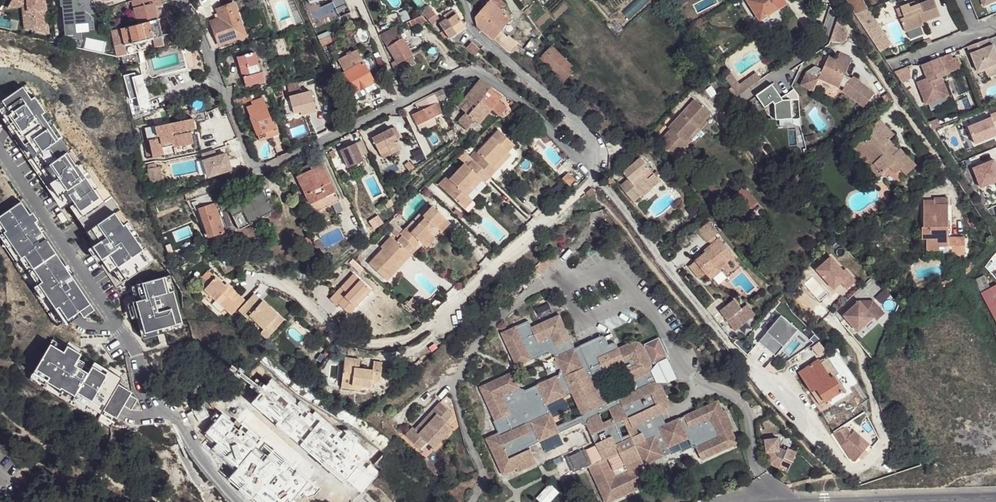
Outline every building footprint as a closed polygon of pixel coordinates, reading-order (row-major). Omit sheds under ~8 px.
[(11,9),(26,8),(27,19),(36,18),(37,32),(50,32),(47,0),(14,0),(11,9)] [(63,8),(64,8),(67,37),(79,35),(78,30),(93,28),(92,15),(80,6),(79,0),(62,0),(63,8)] [(129,1),(140,24),(156,19),(153,6),(160,2),(159,0),(131,0),(129,1)] [(492,41),(500,33),(510,20),(500,11),(491,3),(494,0),(486,0),(489,2),(475,18),(478,29),(492,41)] [(500,11),(505,6),(499,0),(494,0),(491,3),(500,11)] [(761,21),(787,4),(784,0),(747,0),(761,21)] [(855,14),(865,10),(868,9),(863,0),(848,0),(846,1),(855,14)] [(902,18),(907,31),(926,24),(925,22),(932,19),(931,17),(941,13),(936,0),(931,0),(918,5),(912,7),(910,4),(902,7),(906,17),(902,18)] [(221,8),(217,10),(220,18),(210,22),(219,45),(245,35),(233,3),(221,8)] [(902,7),(898,8),(902,18),(906,17),(902,7)] [(421,15),(425,20),(431,13),(426,9),(421,15)] [(865,10),(855,14),(872,40),(882,34),(865,10)] [(465,27),(463,24),(454,12),(445,18),(446,20),(439,25),(449,39),(465,27)] [(431,13),(425,20),(433,26),(438,19),(431,13)] [(426,22),(420,17),(405,23),(409,30),(426,22)] [(36,18),(27,19),(28,30),(37,32),(36,18)] [(120,29),(113,31),(118,55),(127,53),(125,46),(152,39),(155,49),(164,46),(156,19),(140,24),(120,29)] [(395,61),(397,65),(412,56),(395,28),(392,29),(380,35),(379,35),(395,61)] [(318,36),(321,40),(326,37),(329,36),(331,35),(329,31),(318,36)] [(492,41),(511,57),(518,46),(508,37),(506,39),(500,33),(492,41)] [(872,40),(879,51),(888,44),(882,34),(872,40)] [(319,41),(322,47),(332,42),(329,36),(326,37),(321,40),(319,41)] [(270,41),(276,57),(286,54),(280,37),(270,41)] [(470,42),(465,48),(474,56),(479,50),(470,42)] [(995,66),(995,48),(991,50),(988,42),(969,48),(972,56),(973,56),(979,72),(995,66)] [(353,94),(373,83),(356,49),(340,57),(347,71),(342,74),(353,94)] [(550,50),(542,60),(564,81),(573,72),(550,50)] [(237,57),(246,87),(265,81),(263,72),(259,72),(254,53),(237,57)] [(947,55),(939,58),(946,75),(957,70),(955,63),(952,65),(947,55)] [(202,75),(201,56),(192,56),(192,66),(194,73),(202,75)] [(845,96),(859,108),(864,102),(869,107),(877,99),(855,82),(854,84),(851,86),(845,83),(846,80),(854,64),(841,58),(838,64),(831,61),(824,74),(820,83),(841,92),(842,90),(846,93),(845,96)] [(946,75),(939,58),(919,66),(925,80),(917,84),(926,106),(948,97),(943,86),(949,84),(948,79),(947,76),(946,75)] [(400,70),(397,65),(395,61),(390,64),(394,73),(400,70)] [(979,72),(982,81),(995,76),(995,66),(979,72)] [(893,72),(900,83),(910,78),(905,67),(893,72)] [(136,71),(124,74),(131,98),(136,116),(151,110),(148,100),(149,99),(143,73),(136,74),(136,71)] [(820,83),(824,74),(817,71),(809,76),(802,89),(814,95),(820,83)] [(727,81),(734,91),(740,99),(763,83),(758,76),(741,88),(733,77),(727,81)] [(479,102),(490,87),(480,80),(457,107),(463,112),(457,120),(466,128),(473,120),(477,124),(490,110),(479,102)] [(298,82),(286,84),(288,90),(290,90),(291,93),(300,91),(298,82)] [(376,88),(373,83),(353,94),(356,99),(376,88)] [(908,96),(916,92),(912,83),(903,88),(908,96)] [(0,104),(0,108),(16,132),(12,135),(47,186),(49,184),(65,207),(68,205),(121,283),(155,261),(86,159),(79,164),(70,151),(71,150),(27,86),(0,104)] [(502,95),(490,87),(479,102),(490,110),(498,117),(507,107),(499,100),(502,95)] [(773,88),(757,99),(766,112),(775,107),(777,125),(794,123),(793,103),(790,104),(785,97),(781,100),(773,88)] [(734,91),(727,96),(733,104),(740,99),(734,91)] [(304,111),(305,114),(307,114),(315,112),(309,93),(288,99),(292,115),(296,114),(300,113),(304,111)] [(251,95),(241,98),(243,104),(252,101),(251,95)] [(445,117),(434,95),(415,104),(418,111),(411,115),(419,130),(437,121),(445,117)] [(233,101),(235,107),(243,104),(241,98),(233,101)] [(263,102),(254,105),(246,109),(250,117),(267,110),(263,102)] [(864,102),(859,108),(865,112),(869,107),(864,102)] [(660,145),(676,161),(689,148),(688,147),(685,145),(689,140),(698,131),(707,122),(711,117),(696,103),(670,130),(672,132),(660,145)] [(274,129),(267,110),(250,117),(257,135),(263,133),(274,129)] [(970,128),(976,144),(995,137),(995,113),(990,116),(992,120),(970,128)] [(934,134),(942,131),(935,116),(924,120),(934,134)] [(192,120),(146,129),(151,158),(162,155),(163,159),(194,152),(194,151),(193,150),(192,149),(193,148),(194,148),(195,147),(195,146),(194,145),(193,145),(191,136),(194,135),(194,133),(200,132),(198,122),(193,123),(192,120)] [(229,121),(213,127),(221,146),(237,140),(229,121)] [(437,121),(419,130),(422,136),(440,126),(437,121)] [(710,124),(707,122),(698,131),(701,133),(710,124)] [(875,167),(871,171),(880,180),(891,169),(898,176),(902,172),(908,177),(917,168),(901,151),(899,153),(895,156),(885,146),(890,143),(895,138),(879,123),(858,143),(864,149),(860,153),(875,167)] [(276,135),(274,129),(263,133),(266,139),(276,135)] [(393,135),(391,129),(372,138),(381,159),(400,150),(393,135)] [(444,189),(468,212),(476,203),(465,193),(463,191),(472,182),(475,184),(480,178),(483,182),(490,175),(495,169),(492,166),(507,151),(514,145),(498,129),(477,152),(481,157),(476,162),(473,159),(467,165),(461,171),(458,168),(449,177),(452,181),(444,189)] [(456,140),(452,131),(446,134),(451,143),(456,140)] [(701,133),(698,131),(689,140),(692,143),(701,133)] [(266,139),(263,133),(257,135),(259,141),(266,139)] [(354,144),(339,150),(347,168),(362,161),(359,156),(366,153),(361,141),(354,144)] [(850,151),(871,171),(875,167),(860,153),(864,149),(858,143),(850,151)] [(895,156),(899,153),(890,143),(885,146),(895,156)] [(213,150),(200,154),(207,178),(229,170),(224,154),(216,157),(213,150)] [(492,166),(495,169),(511,154),(507,151),(492,166)] [(627,183),(636,193),(653,178),(635,157),(618,172),(627,183)] [(319,160),(309,166),(311,170),(307,173),(300,176),(296,178),(314,214),(339,202),(319,160)] [(461,171),(467,165),(464,162),(458,168),(461,171)] [(975,169),(982,188),(995,183),(995,166),(994,162),(975,169)] [(157,166),(147,168),(151,185),(164,182),(161,168),(157,169),(157,166)] [(311,170),(309,166),(298,171),(300,176),(307,173),(311,170)] [(560,179),(568,187),(574,181),(567,173),(560,179)] [(653,178),(636,193),(638,196),(639,197),(657,183),(653,178)] [(465,193),(475,184),(472,182),(463,191),(465,193)] [(638,196),(636,193),(627,183),(619,190),(629,203),(638,196)] [(591,188),(585,194),(588,197),(594,192),(591,188)] [(272,213),(267,202),(262,191),(227,208),(239,231),(262,220),(261,218),(272,213)] [(270,200),(267,202),(272,213),(275,211),(270,200)] [(0,216),(0,243),(56,327),(79,312),(84,319),(95,312),(21,201),(0,216)] [(953,249),(953,257),(966,256),(966,239),(950,239),(949,207),(936,207),(936,203),(925,203),(926,229),(924,229),(924,241),(927,241),(928,252),(941,252),(942,248),(953,249)] [(419,240),(422,243),(431,234),(427,231),(434,224),(440,231),(449,221),(430,204),(421,214),(423,216),(409,231),(405,226),(400,232),(402,234),(396,240),(392,236),(381,246),(383,248),(369,262),(385,279),(399,264),(394,260),(398,256),(400,257),(407,250),(410,253),(415,247),(414,245),(419,240)] [(210,238),(223,234),(213,205),(198,210),(204,227),(206,227),(210,238)] [(705,223),(694,232),(703,244),(714,235),(705,223)] [(431,234),(422,243),(425,246),(434,237),(431,234)] [(311,243),(307,237),(301,242),(305,247),(311,243)] [(688,266),(699,279),(706,274),(711,280),(721,272),(717,265),(722,261),(726,265),(734,257),(717,239),(709,245),(710,248),(688,266)] [(224,240),(214,244),(215,250),(226,246),(224,240)] [(941,256),(953,257),(953,249),(942,248),(941,252),(941,256)] [(394,260),(399,264),(410,253),(407,250),(400,257),(398,256),(394,260)] [(539,275),(554,261),(547,254),(532,269),(539,275)] [(832,261),(818,274),(836,294),(843,287),(849,293),(858,286),(852,279),(850,281),(845,275),(832,261)] [(361,294),(364,297),(371,289),(354,273),(329,298),(336,305),(337,304),(339,303),(342,306),(341,307),(347,313),(355,306),(352,303),(361,294)] [(990,288),(983,276),(974,280),(995,320),(995,285),(990,288)] [(170,277),(131,286),(144,338),(187,328),(178,292),(174,293),(170,277)] [(242,301),(226,286),(224,289),(218,284),(213,279),(202,291),(224,310),(229,315),(242,301)] [(198,295),(220,314),(224,310),(202,291),(198,295)] [(258,304),(260,302),(252,294),(249,297),(258,304)] [(364,297),(361,294),(352,303),(355,306),(364,297)] [(282,320),(260,302),(258,304),(249,297),(237,311),(246,319),(248,316),(262,329),(258,333),(265,339),(282,320)] [(737,300),(723,311),(738,331),(753,319),(747,312),(752,308),(749,304),(744,308),(737,300)] [(860,305),(845,320),(860,336),(875,321),(878,324),(886,317),(874,304),(866,312),(860,305)] [(752,308),(747,312),(753,319),(758,315),(752,308)] [(542,328),(560,320),(558,316),(540,324),(542,328)] [(800,332),(783,317),(761,343),(778,357),(800,332)] [(733,430),(735,429),(727,410),(725,411),(720,401),(670,424),(668,425),(663,414),(664,413),(665,412),(666,411),(667,409),(667,408),(667,407),(668,405),(668,404),(668,403),(668,402),(667,400),(667,399),(664,393),(663,391),(662,390),(661,389),(660,388),(658,388),(657,387),(655,387),(653,387),(652,387),(651,387),(650,387),(649,388),(645,379),(646,378),(648,377),(649,376),(650,374),(651,372),(651,370),(651,368),(651,367),(651,365),(650,363),(645,351),(644,349),(643,348),(642,347),(640,345),(638,344),(636,344),(634,343),(632,343),(618,349),(616,345),(615,345),(615,344),(614,344),(613,344),(612,344),(611,344),(610,344),(607,346),(604,339),(603,338),(602,337),(601,337),(600,337),(574,349),(560,320),(542,328),(540,324),(530,328),(527,322),(514,328),(517,335),(503,341),(515,368),(545,354),(555,356),(562,372),(559,380),(527,395),(517,393),(510,378),(483,390),(490,405),(485,407),(492,424),(497,436),(485,441),(502,478),(516,472),(518,475),(528,470),(525,465),(534,460),(529,449),(582,425),(587,427),(597,448),(603,461),(604,463),(591,469),(600,488),(604,486),(611,501),(619,501),(638,493),(635,488),(645,483),(639,472),(673,456),(671,451),(691,443),(694,451),(697,449),(703,460),(711,456),(713,460),(732,451),(730,447),(739,443),(733,430)] [(517,335),(514,328),(500,334),(503,341),(517,335)] [(63,352),(49,344),(33,373),(113,421),(122,406),(130,411),(136,399),(128,395),(130,392),(117,384),(120,379),(89,361),(87,365),(78,360),(81,354),(67,346),(63,352)] [(345,357),(342,377),(352,377),(351,384),(360,385),(371,386),(372,380),(378,381),(381,362),(372,360),(371,368),(359,367),(360,358),(345,357)] [(800,375),(822,407),(844,392),(835,379),(832,381),(820,362),(800,375)] [(352,377),(342,377),(341,387),(359,389),(360,385),(351,384),(352,377)] [(490,405),(483,390),(478,392),(485,407),(490,405)] [(789,398),(781,390),(774,397),(782,404),(789,398)] [(452,416),(439,404),(422,422),(442,441),(452,431),(445,424),(452,416)] [(442,441),(422,422),(413,431),(411,429),(403,438),(413,447),(421,440),(433,451),(442,441)] [(835,435),(854,464),(857,464),(871,447),(855,433),(851,437),(848,429),(835,435)] [(423,442),(421,440),(413,447),(416,450),(423,442)] [(782,441),(766,441),(769,464),(791,474),(800,455),(782,447),(782,441)] [(246,462),(251,448),(234,442),(230,456),(246,462)] [(603,461),(597,448),(587,453),(593,466),(603,461)] [(537,466),(534,460),(525,465),(528,470),(537,466)] [(647,489),(645,483),(635,488),(638,493),(647,489)] [(604,486),(600,488),(606,501),(611,501),(604,486)]
